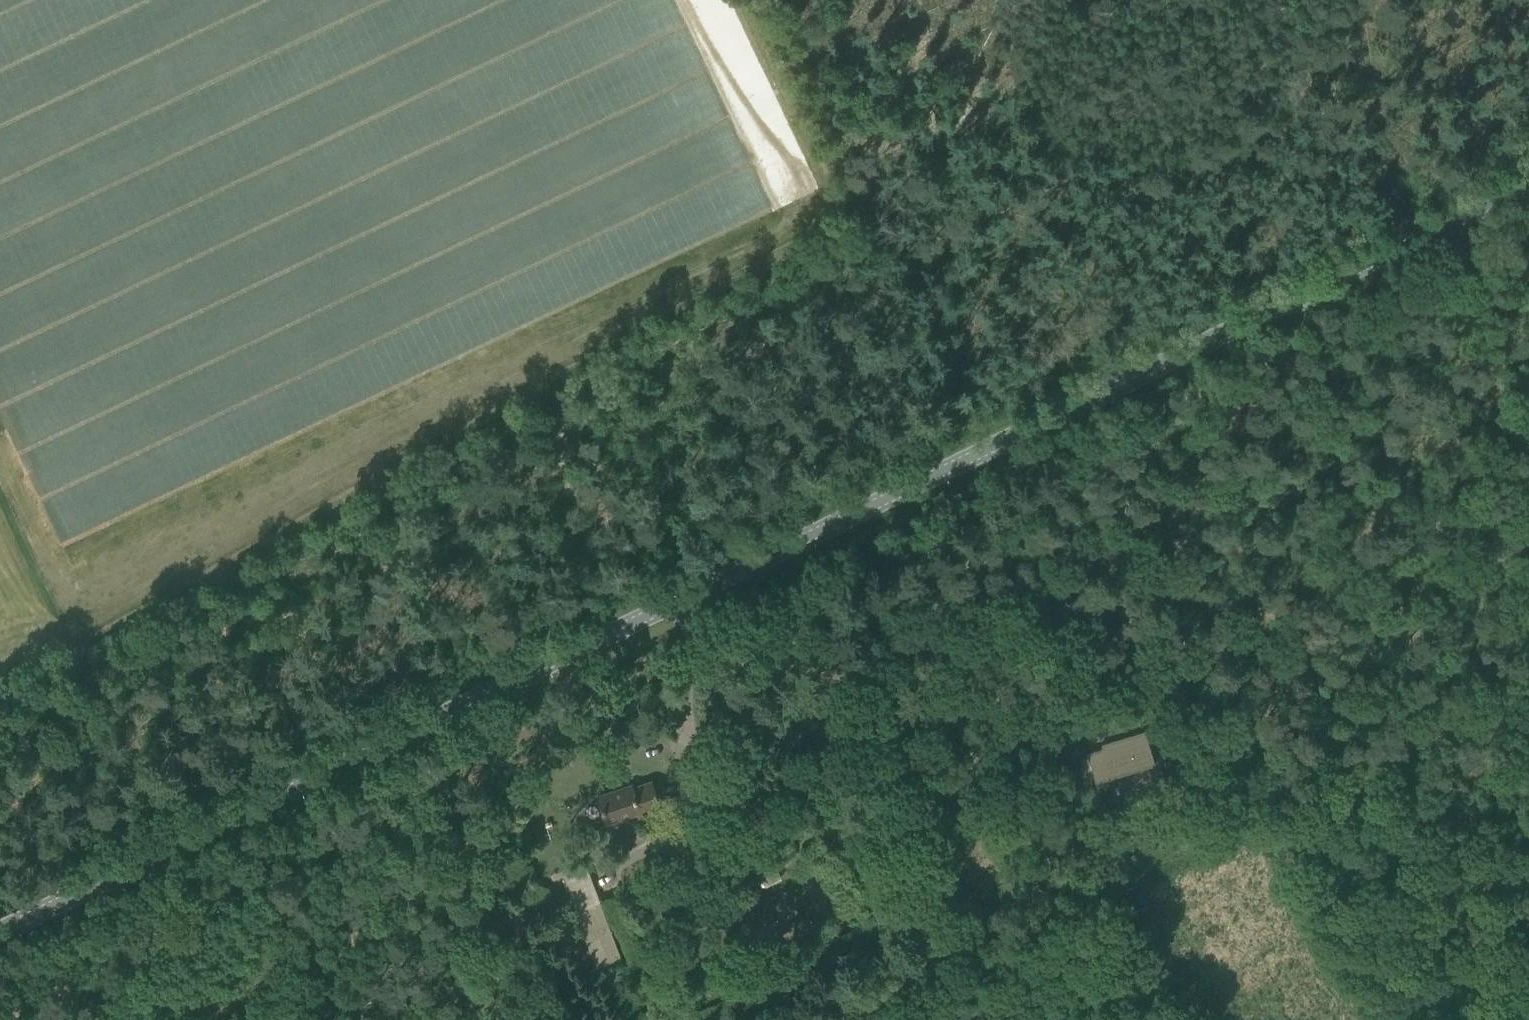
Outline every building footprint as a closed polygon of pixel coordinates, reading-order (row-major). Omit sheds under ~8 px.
[(1155,763),(1145,730),(1101,744),(1110,772),(1134,765),(1135,769),(1155,763)] [(597,796),(603,814),(607,824),(636,814),(638,821),(660,813),(656,800),(649,781),(631,787),(630,784),(597,796)] [(598,900),(584,861),(562,869),(576,908),(598,900)]
